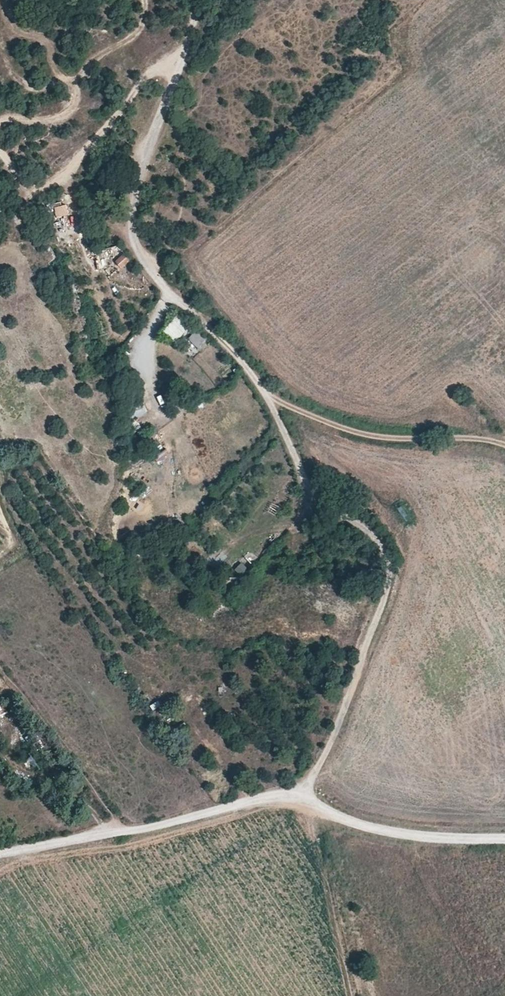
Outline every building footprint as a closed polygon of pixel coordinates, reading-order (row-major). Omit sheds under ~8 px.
[(66,205),(54,208),(57,218),(68,215),(66,205)] [(124,254),(115,261),(119,267),(129,260),(124,254)] [(177,316),(163,332),(176,343),(190,328),(177,316)] [(197,331),(188,340),(198,352),(208,343),(197,331)] [(243,578),(249,570),(240,564),(234,572),(243,578)]
